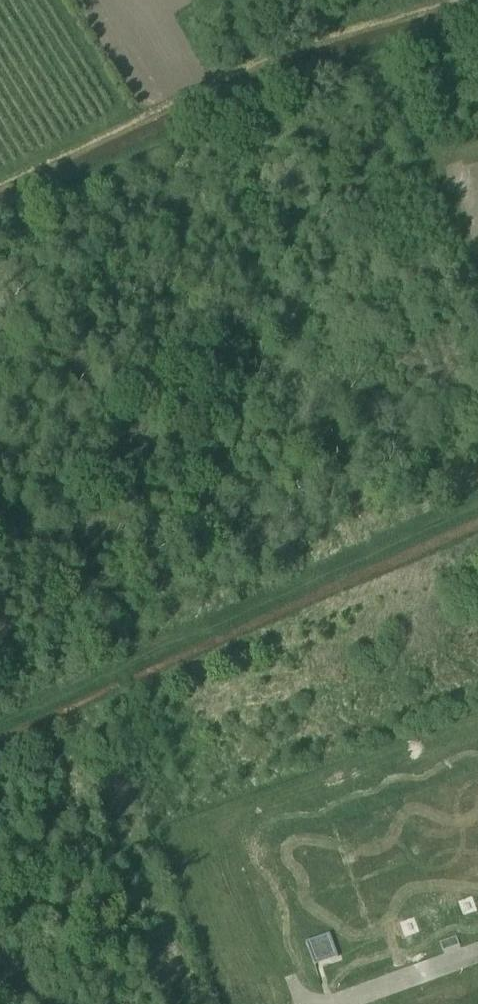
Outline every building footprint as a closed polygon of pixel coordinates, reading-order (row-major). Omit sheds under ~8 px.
[(329,932),(307,941),(315,965),(338,956),(329,932)]
